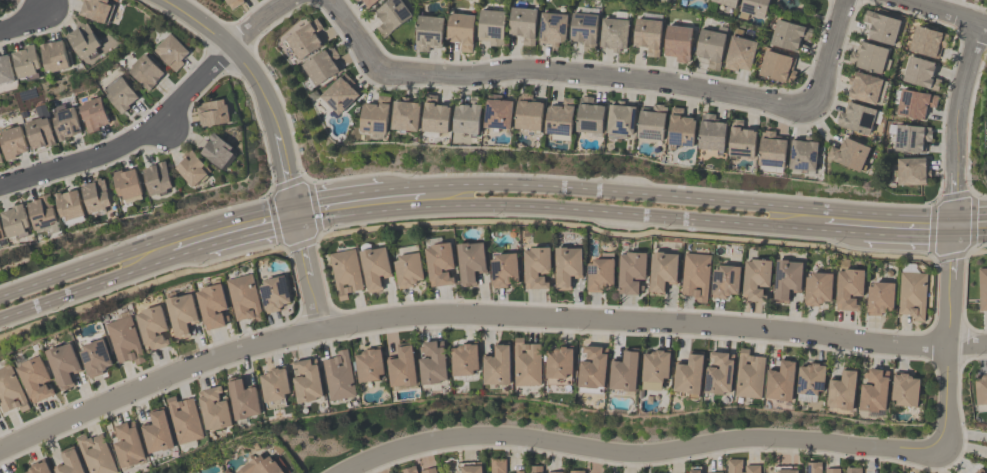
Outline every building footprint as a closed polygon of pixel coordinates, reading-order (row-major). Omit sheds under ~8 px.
[(83,1),(81,0),(106,0),(106,2),(110,4),(104,22),(78,13),(83,1)] [(231,8),(226,0),(243,0),(231,8)] [(365,11),(381,0),(358,0),(365,11)] [(375,8),(386,0),(401,0),(411,14),(382,36),(375,26),(381,22),(380,20),(381,20),(375,12),(376,11),(375,8)] [(738,10),(741,0),(768,0),(763,17),(747,12),(746,19),(737,16),(739,10),(738,10)] [(536,8),(533,44),(521,44),(522,35),(519,35),(519,34),(511,33),(511,32),(508,32),(510,6),(536,8)] [(502,43),(499,43),(499,45),(488,44),(488,40),(476,39),(479,8),(505,10),(502,43)] [(867,36),(868,33),(866,33),(870,22),(861,19),(864,8),(899,19),(892,44),(867,36)] [(470,51),(459,50),(459,41),(457,41),(457,40),(448,39),(448,38),(445,37),(447,11),(474,14),(470,51)] [(564,41),(557,41),(557,46),(550,45),(550,43),(537,42),(540,11),(566,13),(564,41)] [(597,13),(594,50),(582,50),(583,42),(580,41),(580,40),(572,40),(572,37),(569,37),(571,11),(597,13)] [(442,16),(440,47),(428,46),(427,50),(417,49),(417,48),(414,48),(416,14),(442,16)] [(300,59),(290,44),(286,46),(283,41),(287,38),(285,36),(316,16),(322,26),(315,31),(321,41),(320,42),(322,44),(300,59)] [(599,47),(601,17),(628,19),(626,47),(618,47),(618,51),(611,51),(611,48),(599,47)] [(635,17),(661,20),(657,48),(658,48),(658,56),(646,55),(647,47),(644,46),(644,45),(635,44),(635,43),(632,42),(635,17)] [(796,50),(769,42),(776,17),(812,28),(808,40),(801,38),(802,35),(799,34),(798,36),(800,36),(796,50)] [(81,58),(66,35),(68,34),(67,33),(72,30),(71,28),(81,21),(83,24),(85,22),(100,44),(95,47),(96,49),(97,52),(91,56),(90,53),(86,55),(87,56),(84,58),(83,57),(81,58)] [(688,61),(685,60),(685,62),(676,61),(676,60),(674,60),(675,55),(663,54),(666,24),(692,27),(688,61)] [(946,33),(944,39),(947,40),(945,47),(940,46),(937,57),(907,48),(915,24),(946,33)] [(694,54),(700,27),(725,33),(717,69),(706,67),(707,59),(706,58),(706,57),(694,54)] [(174,71),(152,49),(170,32),(188,50),(180,59),(183,62),(174,71)] [(749,70),(738,67),(737,70),(722,66),(731,34),(757,41),(749,70)] [(69,66),(52,71),(51,68),(46,70),(39,43),(49,40),(49,41),(56,39),(56,40),(62,39),(69,66)] [(887,47),(880,73),(849,64),(850,61),(848,60),(851,50),(855,51),(858,39),(887,47)] [(18,77),(12,51),(22,48),(22,46),(33,43),(40,66),(35,67),(36,72),(18,77)] [(302,63),(330,44),(332,48),(334,46),(338,53),(338,54),(339,56),(335,58),(341,68),(316,85),(302,63)] [(792,80),(786,78),(785,81),(757,73),(765,48),(795,58),(791,69),(795,70),(792,80)] [(128,70),(132,66),(131,64),(143,52),(164,72),(152,83),(153,84),(148,90),(128,70)] [(7,80),(7,82),(12,80),(12,79),(14,79),(7,53),(0,55),(0,82),(7,80)] [(933,61),(933,64),(934,65),(931,75),(930,75),(929,77),(933,78),(933,77),(940,79),(937,89),(902,79),(909,54),(933,61)] [(846,94),(850,83),(847,82),(849,76),(853,77),(855,70),(883,78),(875,103),(846,94)] [(344,71),(354,82),(351,85),(360,93),(339,113),(320,94),(344,71)] [(106,94),(109,91),(105,86),(119,74),(137,96),(128,104),(129,106),(121,113),(106,94)] [(937,94),(934,107),(927,105),(928,103),(924,102),(924,103),(926,104),(923,116),(921,115),(921,118),(895,113),(900,87),(937,94)] [(514,126),(517,92),(520,93),(520,91),(531,92),(531,99),(540,100),(540,101),(542,101),(540,129),(539,129),(539,133),(533,132),(533,128),(514,126)] [(511,99),(509,127),(497,126),(497,130),(491,130),(491,126),(482,125),(485,97),(486,92),(500,93),(500,98),(511,99)] [(449,105),(447,131),(422,129),(425,93),(437,93),(436,103),(447,104),(447,105),(449,105)] [(387,132),(360,130),(362,102),(365,102),(365,101),(377,102),(377,94),(389,95),(387,132)] [(481,95),(477,132),(475,132),(475,136),(470,135),(470,131),(451,130),(454,102),(468,103),(469,94),(481,95)] [(601,132),(575,130),(577,95),(581,96),(582,94),(590,95),(590,96),(593,96),(592,103),(601,103),(601,104),(603,104),(601,132)] [(108,122),(97,126),(98,129),(87,133),(78,105),(83,103),(83,101),(99,95),(108,122)] [(417,129),(405,128),(405,132),(399,132),(399,128),(391,127),(394,99),(400,100),(401,95),(408,96),(408,100),(420,101),(417,129)] [(562,96),(574,97),(573,108),(572,108),(570,134),(568,134),(568,138),(562,137),(562,133),(544,132),(546,104),(549,104),(549,103),(561,104),(562,96)] [(229,120),(202,125),(201,124),(200,124),(199,115),(197,115),(195,103),(223,98),(224,104),(226,103),(229,120)] [(633,133),(606,131),(608,102),(616,103),(616,99),(624,100),(623,104),(635,105),(633,133)] [(876,109),(868,133),(836,124),(837,121),(835,120),(837,113),(838,113),(839,110),(843,112),(847,100),(876,109)] [(666,106),(666,113),(664,113),(662,139),(636,137),(639,106),(652,107),(652,103),(663,104),(663,106),(666,106)] [(80,131),(64,136),(65,139),(59,140),(51,117),(56,116),(53,109),(64,105),(65,108),(72,106),(80,131)] [(693,116),(692,119),(695,119),(693,145),(674,143),(674,147),(669,147),(669,143),(667,143),(669,113),(670,113),(671,106),(682,107),(682,115),(693,116)] [(715,113),(714,120),(726,121),(723,149),(697,146),(700,113),(704,114),(704,112),(715,113)] [(54,143),(43,146),(43,145),(31,148),(23,121),(40,116),(41,118),(46,117),(54,143)] [(756,130),(754,156),(735,154),(735,158),(729,158),(729,154),(727,154),(730,118),(742,118),(741,127),(753,128),(752,130),(756,130)] [(895,123),(930,126),(929,129),(931,129),(930,138),(929,138),(929,140),(925,140),(924,152),(893,149),(895,123)] [(5,160),(0,143),(0,135),(2,134),(1,130),(2,130),(1,127),(10,124),(11,127),(19,125),(26,150),(14,154),(15,157),(5,160)] [(758,163),(761,131),(764,131),(764,129),(774,130),(774,137),(785,139),(783,165),(758,163)] [(224,168),(222,166),(221,168),(200,151),(208,141),(207,140),(209,137),(208,137),(213,131),(232,146),(230,149),(233,152),(234,151),(237,153),(224,168)] [(817,140),(815,169),(788,167),(791,138),(803,139),(804,135),(812,136),(811,140),(817,140)] [(830,145),(838,148),(842,138),(844,139),(845,136),(870,146),(860,170),(826,156),(830,145)] [(210,170),(206,173),(208,175),(201,182),(199,180),(197,181),(198,182),(195,185),(194,185),(193,186),(174,165),(183,158),(180,155),(186,150),(186,151),(190,148),(210,170)] [(924,156),(924,169),(929,169),(929,176),(924,176),(925,183),(897,184),(896,157),(924,156)] [(172,186),(167,187),(167,189),(167,190),(167,192),(160,194),(159,192),(150,195),(142,168),(148,166),(148,165),(156,163),(155,162),(164,159),(172,186)] [(142,193),(124,198),(123,194),(118,195),(111,171),(121,168),(122,171),(134,167),(142,193)] [(81,186),(83,185),(83,184),(92,181),(92,179),(99,177),(100,179),(103,178),(111,204),(105,205),(106,207),(105,208),(106,210),(99,213),(98,210),(89,212),(81,186)] [(60,216),(53,193),(60,191),(61,194),(63,193),(62,192),(77,188),(84,214),(83,214),(85,220),(69,225),(67,219),(66,220),(65,215),(60,216)] [(35,229),(27,202),(32,201),(31,200),(37,198),(37,196),(49,192),(57,220),(51,222),(51,224),(35,229)] [(8,237),(0,214),(0,211),(12,207),(11,205),(22,202),(29,225),(24,227),(25,229),(27,229),(28,234),(17,238),(16,234),(8,237)] [(429,285),(424,247),(430,246),(430,244),(450,241),(453,267),(443,268),(443,267),(441,267),(441,271),(448,270),(449,276),(453,275),(454,282),(435,285),(435,284),(429,285)] [(456,242),(467,241),(467,242),(482,241),(485,271),(477,272),(476,269),(473,269),(475,284),(461,286),(456,242)] [(367,291),(358,249),(370,247),(370,248),(385,245),(391,275),(382,277),(382,274),(379,274),(382,288),(367,291)] [(523,288),(522,249),(529,249),(528,246),(548,245),(549,272),(538,272),(538,271),(536,271),(537,275),(543,275),(543,281),(547,281),(548,287),(523,288)] [(569,288),(557,288),(557,286),(554,286),(554,246),(565,246),(565,247),(581,247),(581,277),(573,277),(573,274),(569,274),(569,288)] [(362,288),(346,292),(347,298),(338,300),(328,253),(353,247),(362,288)] [(676,284),(667,283),(667,280),(664,280),(663,292),(652,291),(652,290),(648,290),(650,250),(662,251),(662,252),(677,253),(676,284)] [(414,285),(398,288),(393,260),(398,259),(397,255),(418,251),(423,278),(416,279),(416,281),(416,283),(415,284),(414,285)] [(618,292),(619,252),(625,253),(625,251),(645,252),(644,278),(633,278),(634,276),(632,276),(632,280),(638,280),(637,294),(624,293),(624,292),(618,292)] [(517,279),(511,280),(510,281),(509,282),(507,283),(506,282),(506,286),(492,287),(492,284),(491,284),(489,258),(494,258),(494,253),(515,252),(517,279)] [(710,254),(707,302),(695,301),(695,296),(691,296),(691,294),(680,294),(683,252),(710,254)] [(591,257),(612,257),(612,286),(606,286),(606,288),(599,288),(599,291),(586,291),(586,262),(591,262),(591,257)] [(835,308),(836,270),(838,270),(838,257),(848,257),(847,268),(863,268),(862,295),(851,294),(851,293),(849,293),(849,297),(855,297),(855,304),(859,304),(859,310),(840,309),(840,308),(835,308)] [(746,299),(747,293),(741,293),(744,259),(750,260),(751,258),(771,260),(769,286),(758,285),(758,284),(756,284),(756,287),(762,288),(762,294),(766,294),(765,301),(746,299)] [(773,302),(775,258),(787,259),(787,260),(802,261),(800,292),(791,291),(792,288),(788,288),(787,302),(773,302)] [(737,293),(730,293),(728,294),(725,294),(725,297),(710,296),(713,268),(718,268),(718,264),(739,265),(737,293)] [(977,267),(986,267),(986,309),(978,310),(977,267)] [(830,300),(823,300),(823,301),(821,302),(819,302),(818,302),(818,305),(803,304),(805,275),(810,276),(810,271),(832,272),(830,300)] [(926,272),(923,321),(912,320),(912,315),(908,315),(908,314),(897,313),(899,271),(926,272)] [(262,319),(255,321),(253,316),(247,318),(246,317),(235,320),(225,279),(251,273),(262,319)] [(278,306),(279,309),(265,313),(259,284),(264,283),(263,279),(283,274),(290,301),(283,302),(282,305),(280,306),(278,306)] [(892,309),(886,309),(883,312),(880,312),(880,315),(866,314),(867,311),(866,311),(867,285),(872,285),(873,281),(894,282),(892,309)] [(195,291),(201,289),(201,287),(220,282),(226,308),(217,310),(216,309),(214,310),(215,313),(221,312),(222,316),(227,314),(228,320),(224,321),(225,324),(205,329),(195,291)] [(175,339),(165,297),(176,295),(176,296),(191,292),(198,321),(190,323),(189,321),(186,321),(190,336),(175,339)] [(141,309),(160,304),(167,329),(157,332),(157,330),(154,331),(156,335),(162,333),(163,339),(168,338),(169,344),(151,349),(149,343),(144,344),(135,313),(142,311),(141,309)] [(117,363),(105,323),(130,315),(145,361),(134,364),(133,359),(128,360),(128,359),(117,363)] [(541,384),(514,385),(513,344),(514,344),(513,337),(522,336),(522,343),(539,342),(541,384)] [(101,370),(102,373),(89,377),(79,351),(84,349),(82,344),(102,337),(112,364),(106,366),(105,367),(104,369),(102,370),(101,370)] [(447,378),(441,379),(442,381),(422,383),(419,357),(428,356),(428,358),(431,357),(431,354),(424,355),(424,351),(419,351),(419,346),(423,345),(423,341),(436,339),(436,340),(443,339),(447,378)] [(70,341),(81,370),(73,373),(72,370),(69,371),(74,384),(60,390),(44,350),(55,345),(56,347),(70,341)] [(411,341),(417,383),(405,385),(405,383),(391,385),(386,356),(398,354),(396,343),(411,341)] [(483,355),(491,355),(495,355),(494,341),(500,341),(500,343),(504,343),(504,344),(508,344),(509,383),(499,383),(499,382),(484,382),(483,355)] [(462,344),(462,343),(470,342),(470,343),(477,343),(478,368),(473,368),(474,373),(452,374),(451,347),(457,346),(458,345),(459,344),(461,343),(462,344)] [(582,344),(601,346),(601,347),(607,347),(604,386),(597,385),(597,387),(577,385),(579,359),(589,360),(589,361),(592,361),(592,359),(591,359),(591,358),(585,357),(586,351),(581,351),(582,344)] [(545,376),(545,349),(552,349),(553,348),(554,347),(556,347),(558,347),(558,345),(565,345),(565,347),(572,347),(572,372),(566,372),(566,377),(551,377),(551,376),(545,376)] [(365,349),(365,348),(374,347),(374,348),(380,347),(384,372),(379,373),(379,378),(358,381),(354,354),(360,353),(362,350),(365,349)] [(739,347),(748,348),(748,354),(764,356),(761,397),(735,395),(739,347)] [(346,348),(355,395),(330,400),(322,359),(333,357),(332,356),(337,355),(336,350),(346,348)] [(611,357),(623,358),(623,349),(638,350),(635,390),(623,389),(623,388),(609,387),(611,357)] [(642,352),(650,352),(652,350),(655,350),(655,349),(663,349),(663,351),(670,351),(668,377),(663,377),(663,381),(662,381),(661,389),(642,388),(642,380),(641,380),(642,352)] [(706,365),(716,366),(716,368),(719,368),(719,365),(718,365),(718,363),(713,363),(713,357),(709,356),(710,350),(728,352),(728,353),(734,353),(730,391),(724,391),(723,393),(704,391),(706,365)] [(699,393),(698,393),(697,397),(688,397),(689,392),(687,392),(687,391),(673,389),(676,360),(687,361),(688,353),(702,354),(699,393)] [(38,382),(40,386),(45,383),(48,389),(52,387),(55,393),(32,403),(16,367),(22,364),(21,362),(39,354),(50,378),(40,383),(40,381),(38,382)] [(768,368),(776,369),(776,370),(779,370),(780,356),(788,357),(788,359),(790,359),(790,360),(795,361),(792,400),(779,399),(780,398),(765,397),(768,368)] [(292,361),(310,358),(316,357),(323,395),(316,396),(317,398),(297,402),(293,377),(302,375),(302,376),(305,375),(305,371),(298,372),(297,366),(293,367),(292,361)] [(798,365),(806,365),(806,364),(808,363),(809,363),(811,364),(811,362),(819,362),(818,364),(825,365),(823,390),(817,390),(817,394),(796,392),(798,365)] [(3,412),(0,406),(0,367),(10,363),(27,401),(26,401),(29,408),(20,411),(18,405),(3,412)] [(829,376),(841,377),(842,365),(850,366),(850,369),(856,370),(852,409),(840,408),(840,407),(826,405),(829,376)] [(271,369),(271,368),(278,366),(278,368),(285,367),(290,392),(285,393),(286,397),(284,397),(286,405),(267,408),(260,374),(267,373),(267,372),(268,370),(269,369),(271,369)] [(861,383),(871,384),(871,385),(873,385),(873,381),(867,381),(867,377),(863,376),(864,371),(868,372),(868,367),(882,368),(882,369),(888,370),(885,409),(878,409),(878,410),(859,409),(861,383)] [(913,377),(918,378),(916,405),(896,404),(896,399),(891,399),(893,373),(894,373),(894,370),(900,371),(900,372),(908,372),(908,374),(909,374),(911,375),(912,376),(913,377)] [(985,371),(986,371),(986,410),(977,411),(976,404),(975,404),(974,377),(980,376),(981,374),(982,374),(983,373),(985,373),(985,371)] [(244,388),(247,388),(247,386),(256,385),(261,413),(248,415),(248,417),(235,420),(227,377),(241,374),(244,388)] [(206,428),(197,390),(221,385),(223,391),(218,392),(220,398),(214,399),(214,403),(216,402),(216,401),(226,399),(232,424),(213,429),(213,427),(206,428)] [(204,436),(178,444),(167,405),(168,404),(166,397),(174,394),(176,401),(192,396),(204,436)] [(174,446),(163,450),(163,448),(149,452),(140,423),(150,421),(150,423),(152,423),(148,410),(163,406),(174,446)] [(145,457),(139,459),(140,461),(121,467),(113,442),(122,439),(123,440),(125,439),(124,436),(118,438),(114,425),(127,421),(133,419),(145,457)] [(118,472),(116,472),(89,472),(75,437),(84,433),(86,438),(90,436),(91,437),(101,432),(118,472)] [(73,445),(84,472),(56,472),(53,466),(64,461),(59,450),(73,445)] [(269,454),(284,472),(250,472),(233,472),(232,472),(259,453),(263,458),(269,454)] [(505,472),(489,472),(489,458),(504,457),(505,472)] [(759,464),(759,472),(727,472),(727,458),(742,458),(742,467),(741,467),(741,471),(745,471),(745,464),(759,464)] [(44,460),(50,472),(21,472),(28,470),(28,469),(28,467),(30,466),(31,466),(31,464),(38,461),(38,463),(44,460)] [(821,461),(821,472),(807,472),(807,461),(821,461)] [(414,464),(416,472),(402,472),(401,468),(414,464)] [(481,464),(481,472),(460,472),(460,465),(481,464)] [(437,465),(402,472),(403,472),(439,472),(437,465)] [(541,465),(541,472),(529,472),(529,465),(541,465)]
